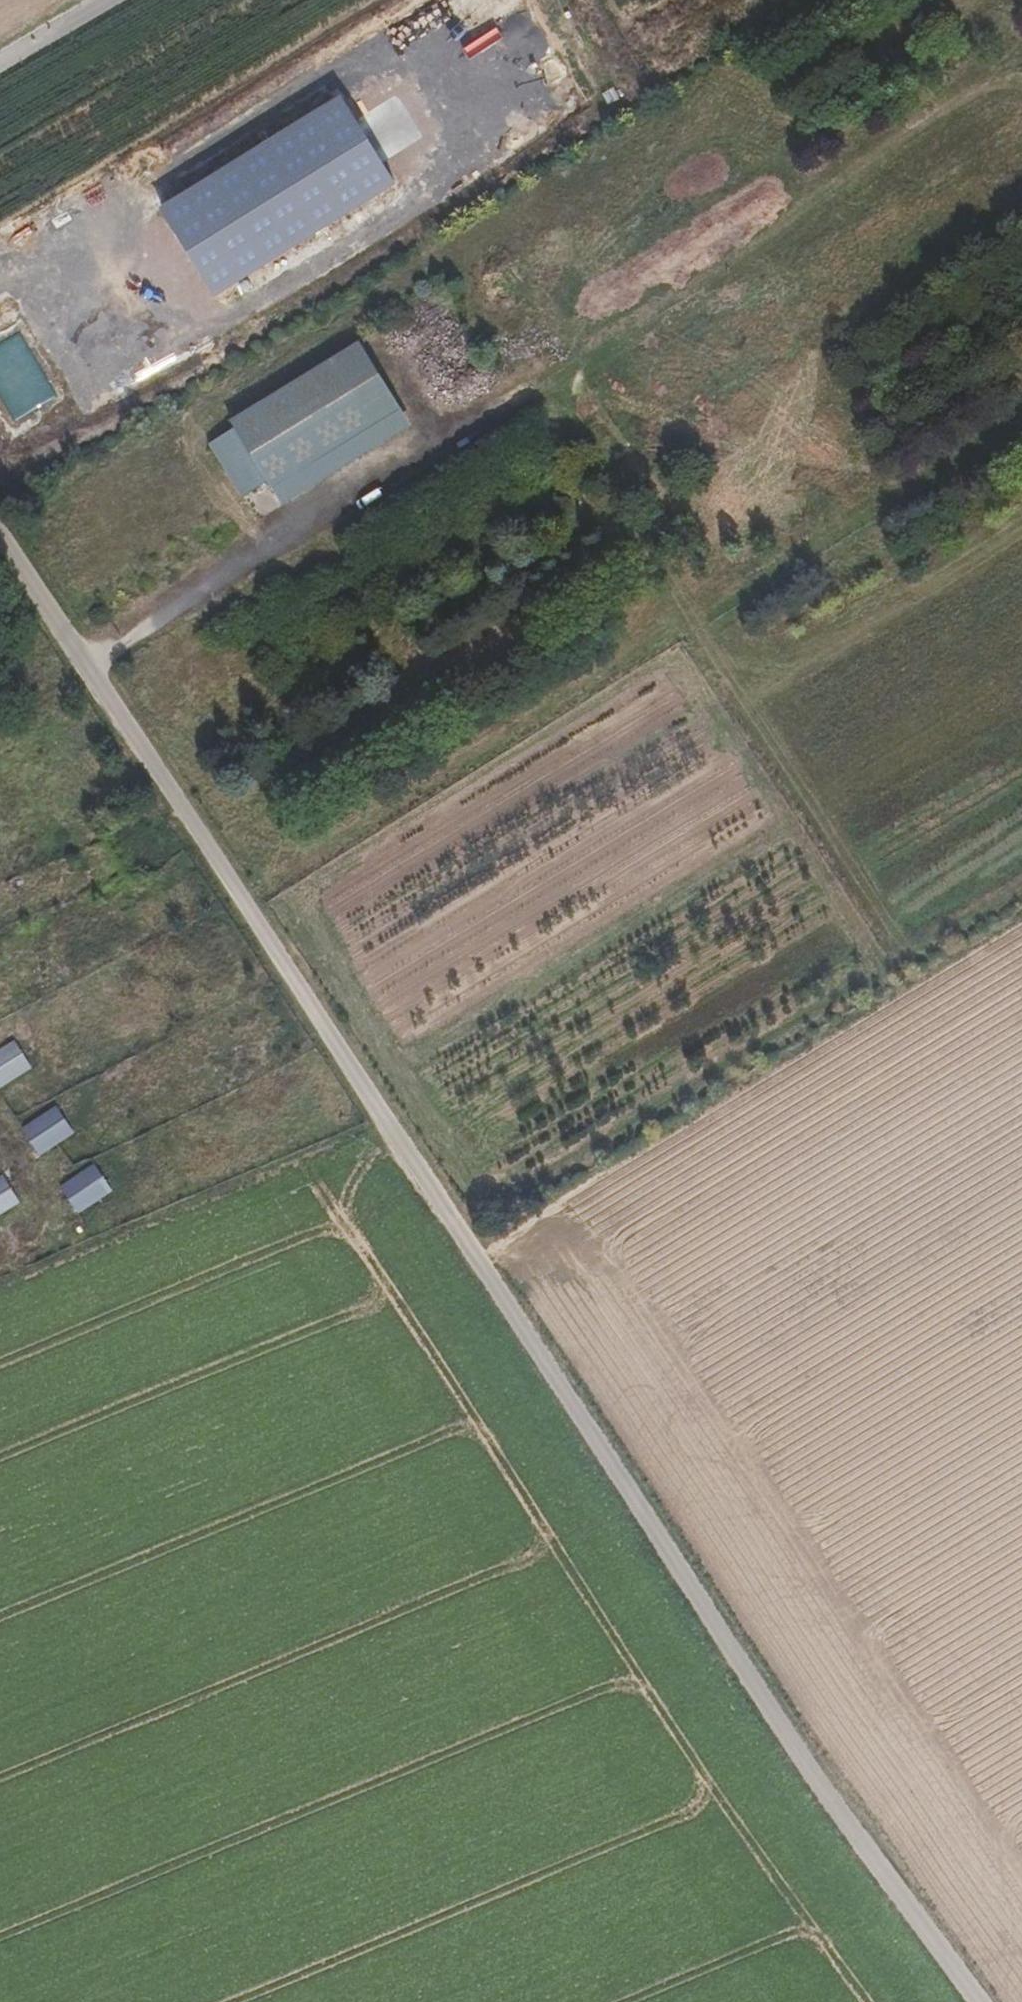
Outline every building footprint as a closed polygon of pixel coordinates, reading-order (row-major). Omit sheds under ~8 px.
[(280,497),(412,426),(363,337),(227,410),(234,424),(208,438),(240,495),(270,478),(280,497)] [(32,1065),(13,1037),(0,1046),(0,1087),(32,1065)] [(39,1154),(74,1133),(56,1103),(21,1125),(39,1154)] [(59,1183),(77,1212),(112,1191),(94,1162),(59,1183)] [(20,1201),(2,1172),(0,1173),(0,1213),(20,1201)]
